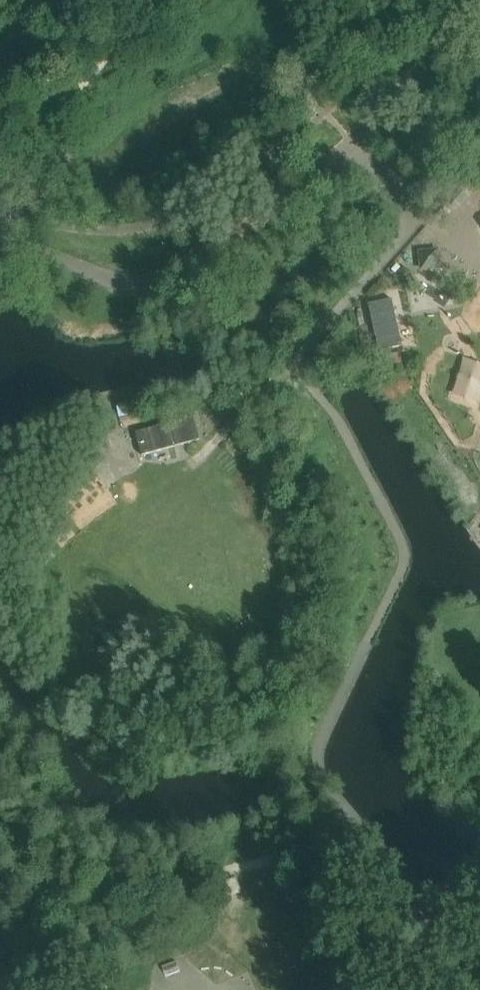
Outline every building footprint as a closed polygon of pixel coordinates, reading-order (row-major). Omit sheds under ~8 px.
[(421,254),(423,270),(439,268),(437,252),(421,254)] [(379,352),(403,347),(393,300),(369,305),(379,352)] [(194,417),(136,433),(143,456),(201,440),(194,417)]
